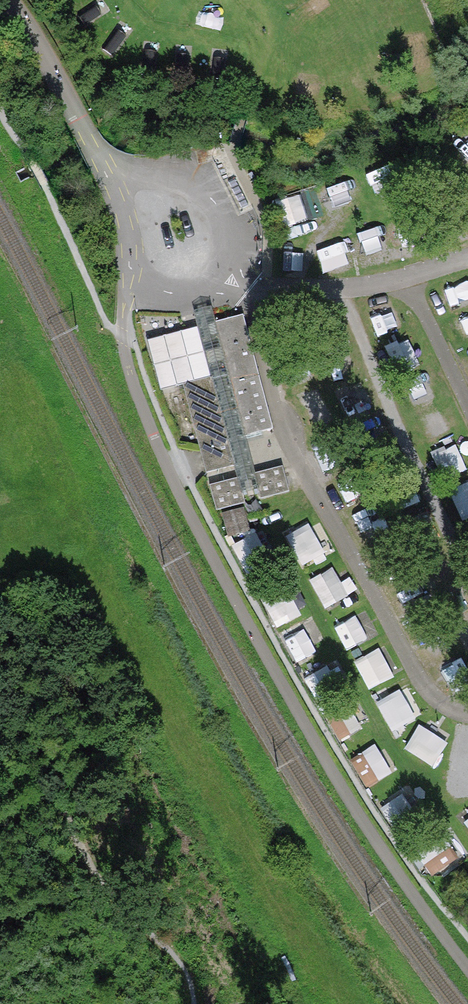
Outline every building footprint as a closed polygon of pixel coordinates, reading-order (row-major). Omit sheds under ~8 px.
[(320,191),(280,200),(287,228),(327,218),(320,191)] [(467,307),(467,280),(453,287),(463,309),(467,307)] [(383,334),(407,324),(396,299),(373,308),(383,334)] [(197,324),(147,337),(161,391),(183,384),(201,450),(203,460),(206,472),(216,511),(253,501),(289,492),(282,464),(255,470),(246,436),(273,429),(243,312),(215,319),(211,304),(202,306),(193,308),(197,324)] [(399,374),(422,367),(413,337),(390,344),(399,374)] [(423,409),(449,390),(436,371),(409,389),(423,409)] [(417,417),(423,435),(451,425),(445,408),(417,417)] [(467,473),(467,468),(463,445),(437,450),(443,479),(467,473)] [(454,491),(467,520),(467,519),(467,484),(454,491)] [(303,563),(337,548),(324,518),(290,533),(303,563)] [(245,554),(264,544),(259,532),(239,542),(245,554)] [(312,576),(327,606),(359,590),(344,560),(312,576)] [(363,620),(340,630),(349,650),(372,640),(363,620)] [(307,624),(285,632),(296,662),(318,653),(307,624)] [(371,688),(396,675),(382,649),(357,661),(371,688)] [(312,677),(320,693),(340,684),(332,668),(312,677)] [(381,700),(393,728),(417,717),(405,689),(381,700)] [(408,749),(436,766),(451,740),(422,724),(408,749)] [(378,742),(353,756),(369,786),(395,772),(378,742)] [(403,794),(384,807),(401,831),(420,818),(403,794)]
